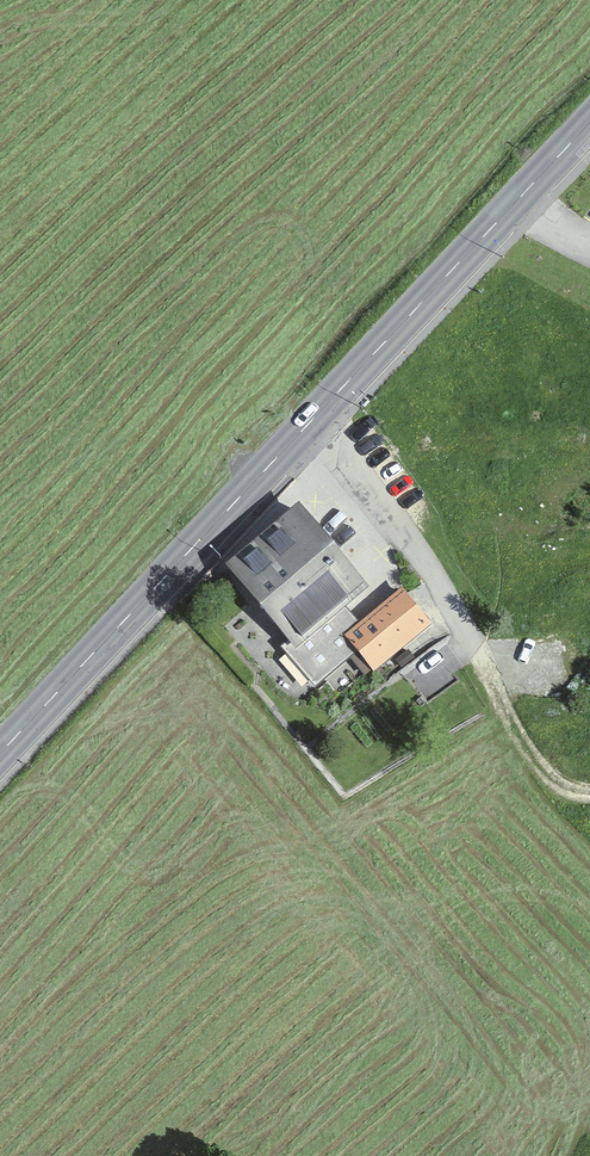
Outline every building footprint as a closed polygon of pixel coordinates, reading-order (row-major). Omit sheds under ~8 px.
[(374,595),(299,505),(220,570),(295,660),(374,595)] [(428,635),(397,597),(341,644),(372,681),(428,635)]
